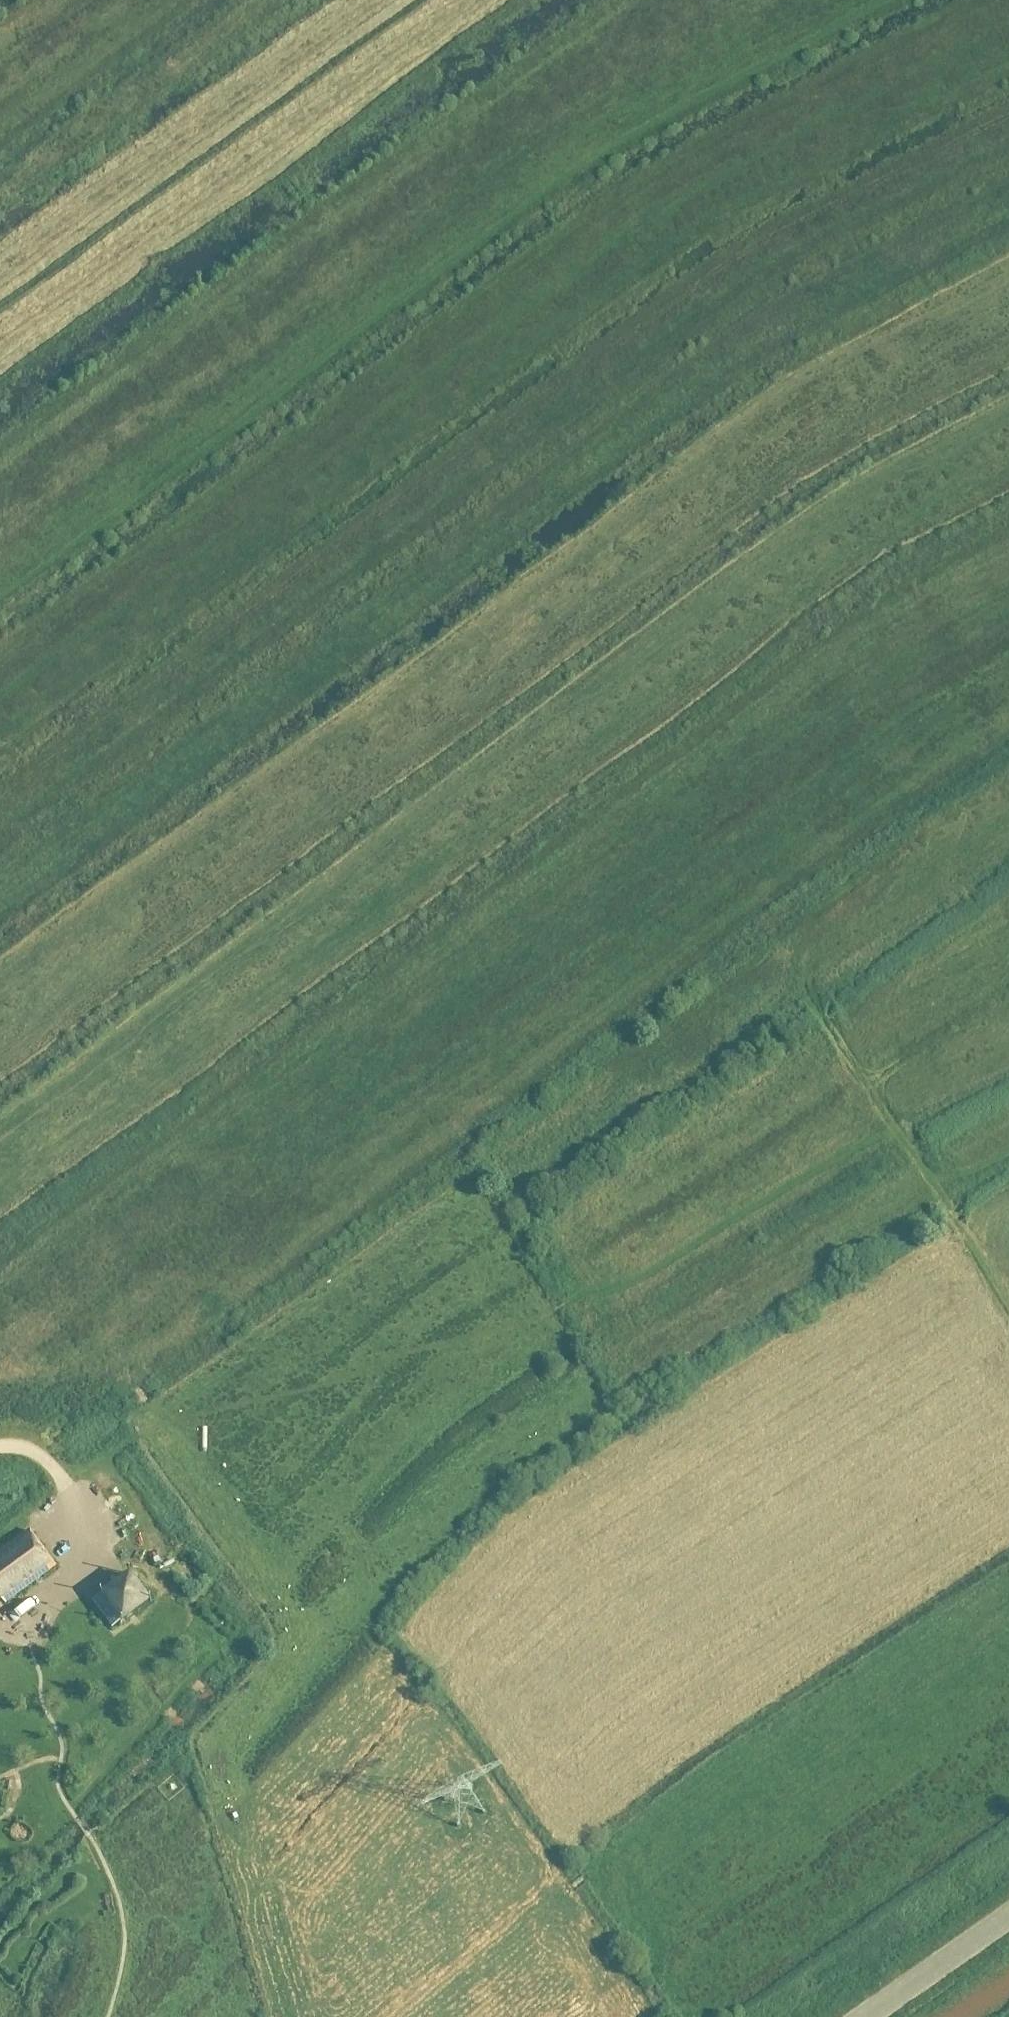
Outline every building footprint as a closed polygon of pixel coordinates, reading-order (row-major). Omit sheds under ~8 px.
[(28,1533),(0,1553),(0,1557),(1,1560),(0,1560),(0,1607),(54,1568),(28,1533)] [(112,1629),(148,1603),(129,1577),(94,1603),(112,1629)]
